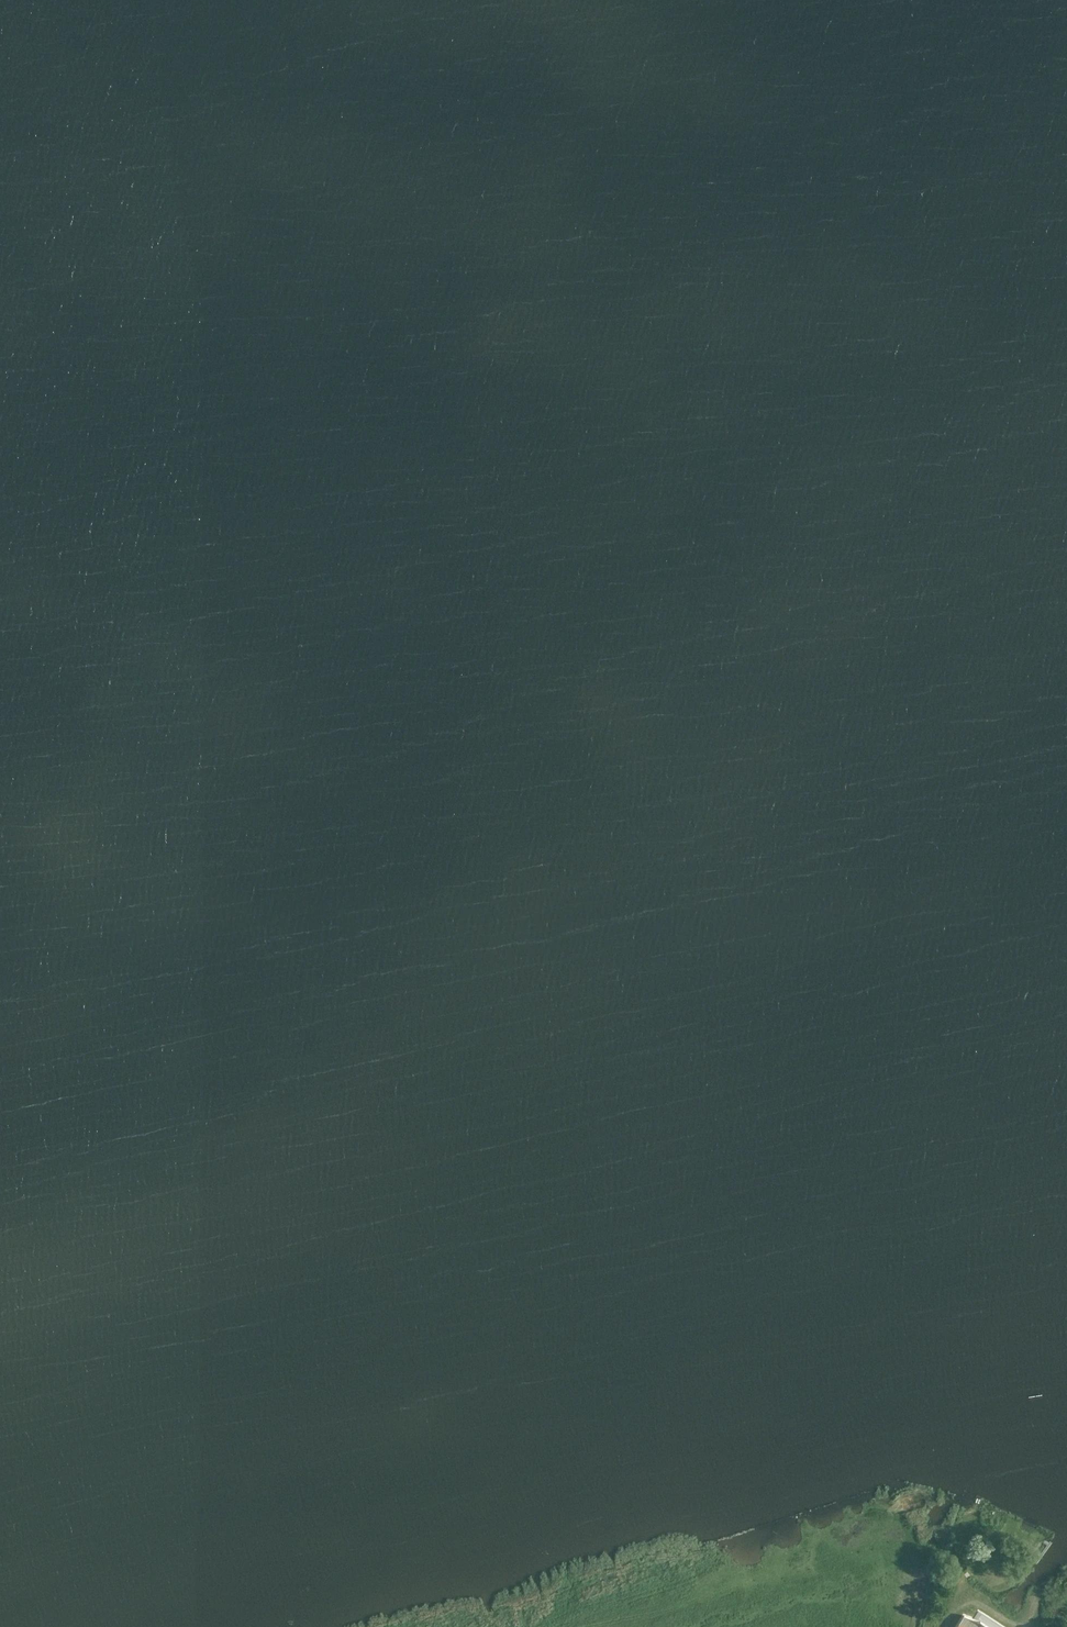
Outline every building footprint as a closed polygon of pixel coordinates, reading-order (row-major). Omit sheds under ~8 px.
[(981,1621),(979,1624),(964,1615),(957,1626),(990,1626),(981,1621)]
